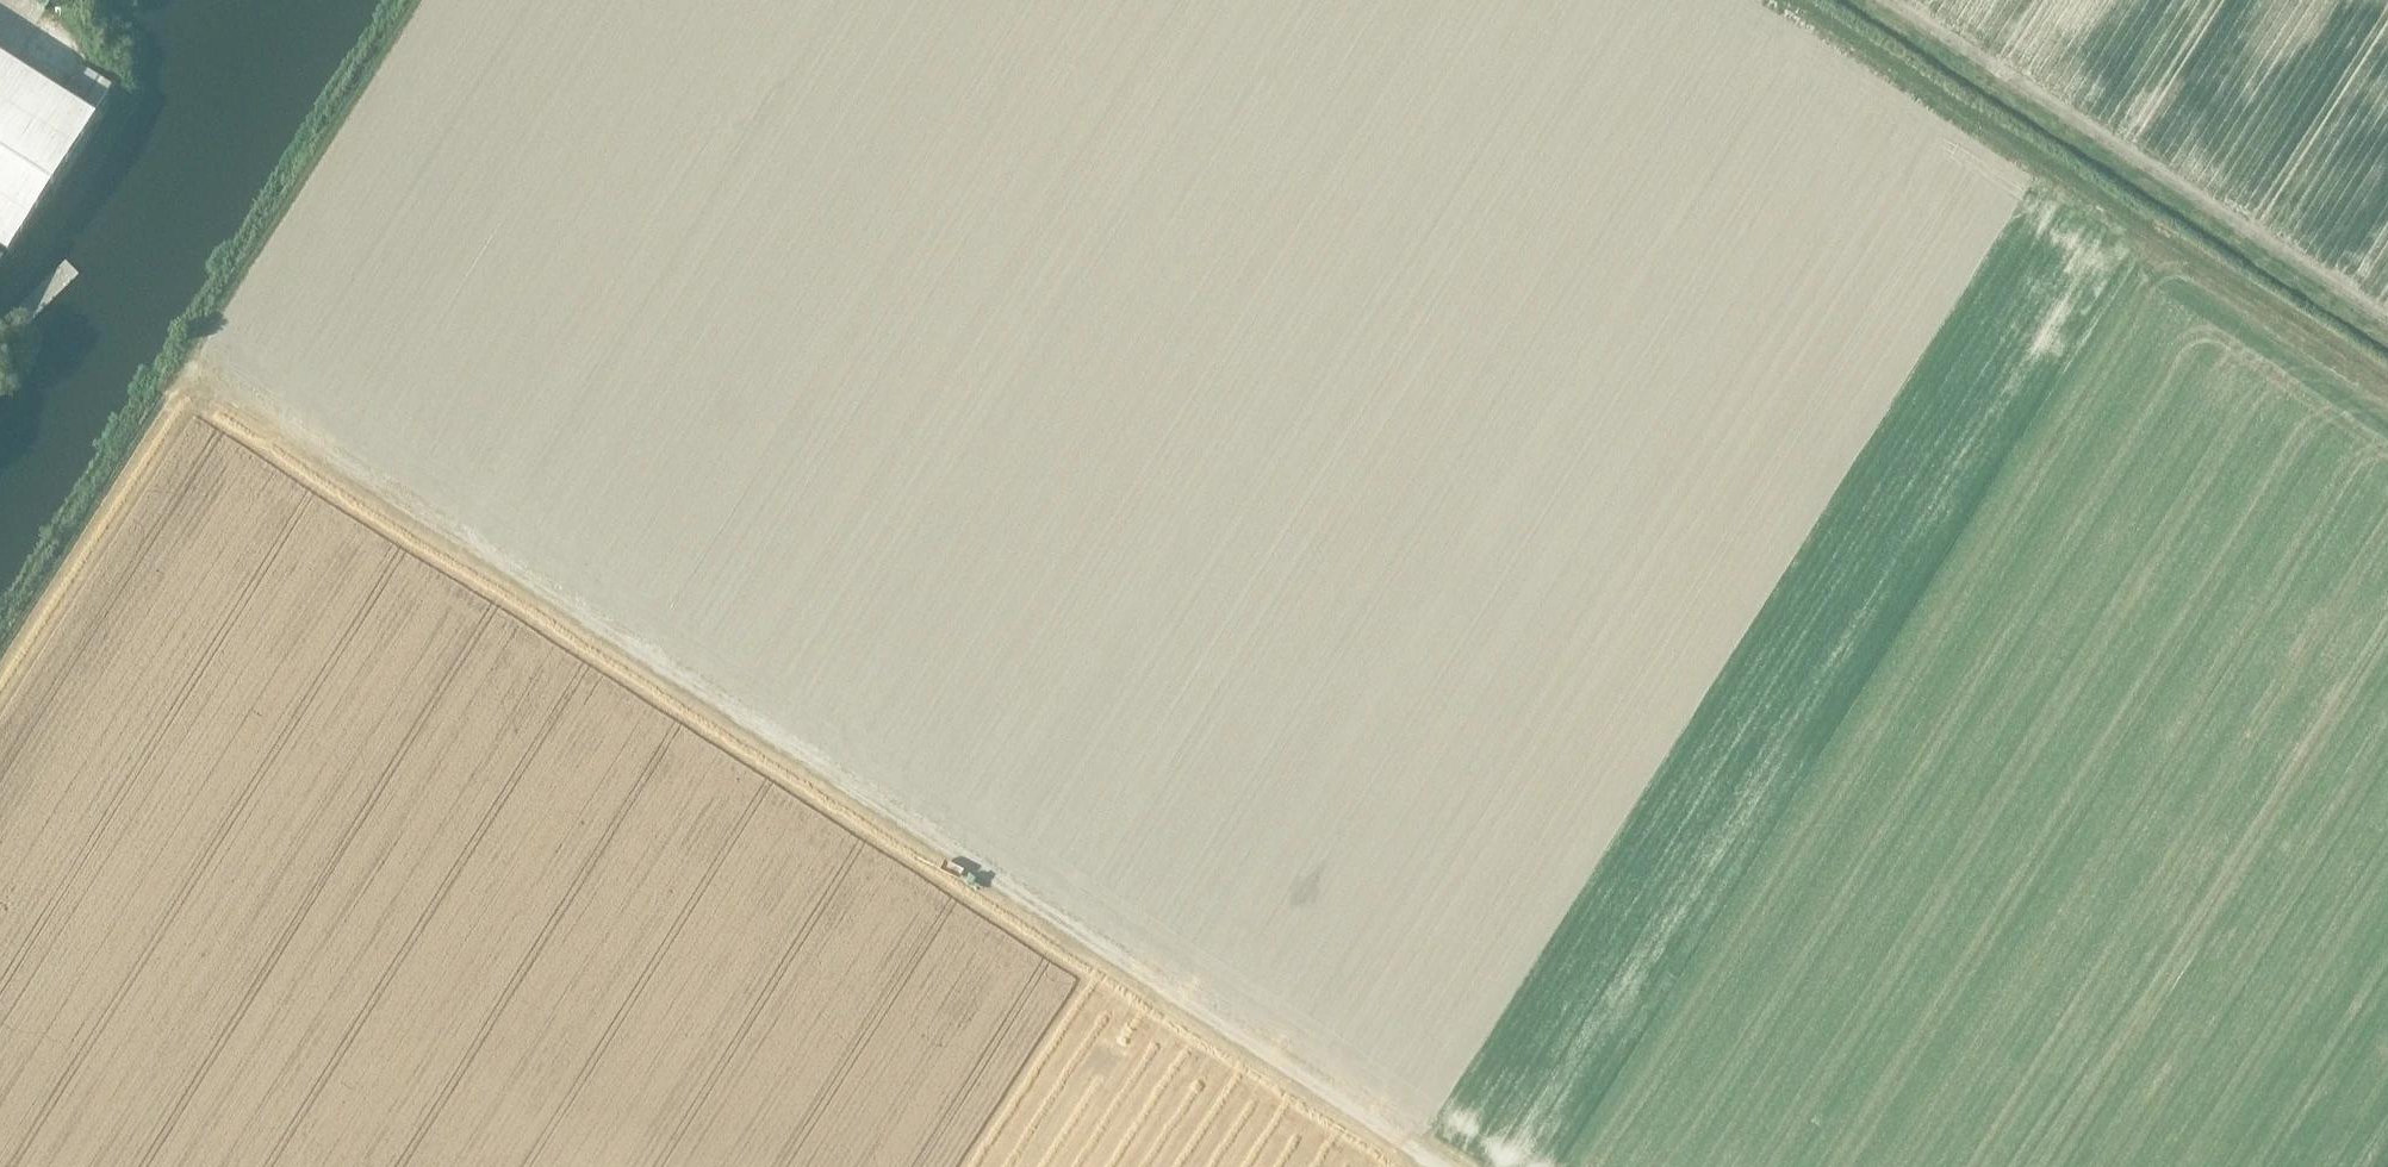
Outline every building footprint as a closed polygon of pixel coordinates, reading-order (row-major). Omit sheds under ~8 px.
[(18,66),(0,54),(0,248),(10,254),(97,117),(18,66)]
